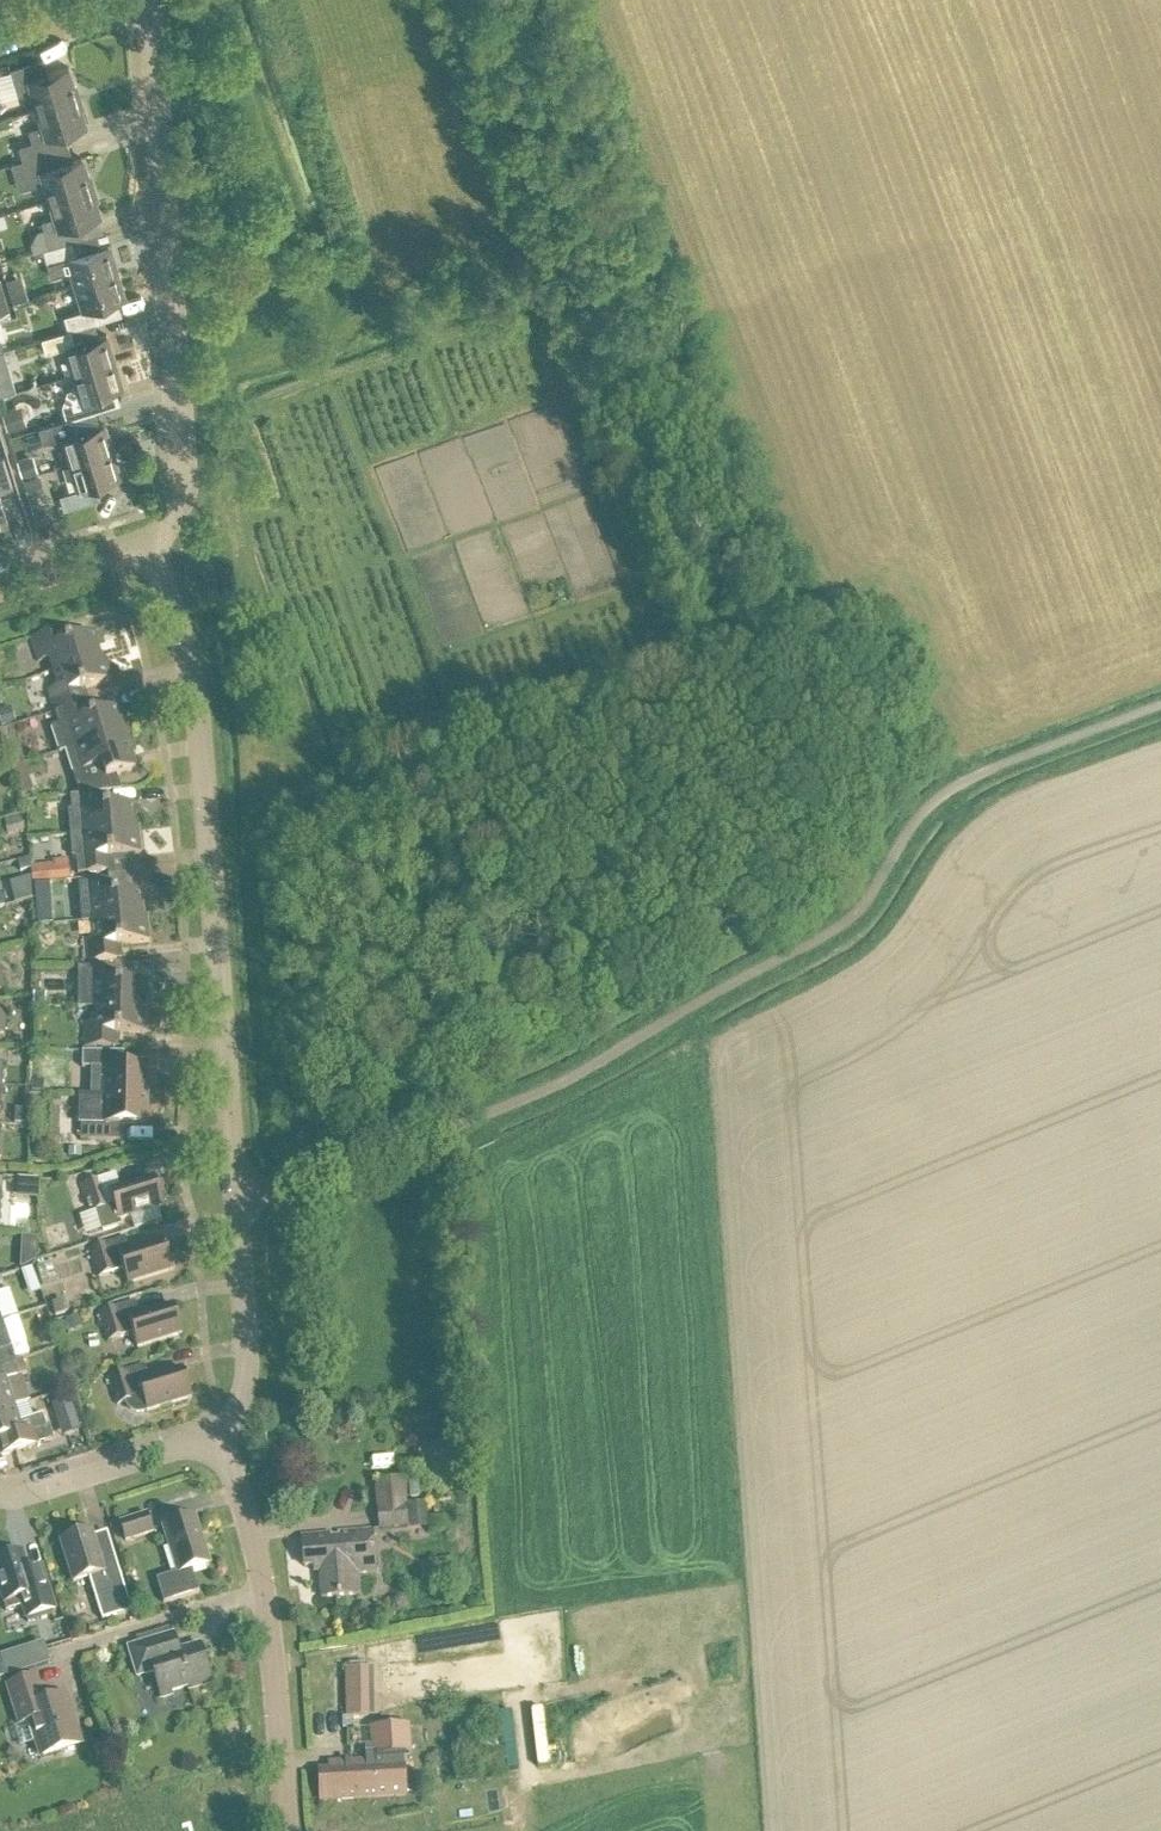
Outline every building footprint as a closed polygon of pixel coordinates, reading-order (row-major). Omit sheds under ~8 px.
[(37,106),(77,94),(68,64),(47,71),(43,57),(9,67),(18,94),(31,90),(37,106)] [(69,144),(64,130),(87,123),(77,94),(37,106),(42,123),(28,127),(32,140),(18,144),(23,158),(69,144)] [(69,144),(23,158),(31,185),(45,180),(50,197),(91,185),(82,155),(73,158),(69,144)] [(100,214),(91,185),(50,197),(55,214),(41,218),(44,226),(37,228),(30,241),(33,250),(43,247),(73,238),(83,235),(79,221),(100,214)] [(73,238),(43,247),(52,274),(71,268),(75,282),(117,269),(109,242),(77,252),(73,238)] [(31,268),(16,271),(20,294),(35,291),(31,268)] [(64,314),(68,328),(68,329),(71,328),(98,320),(93,305),(125,296),(117,269),(75,282),(83,308),(64,314)] [(9,308),(0,277),(0,311),(9,308)] [(73,371),(115,358),(107,332),(75,341),(71,328),(68,329),(68,328),(41,336),(46,351),(65,345),(73,371)] [(72,400),(62,403),(66,417),(66,418),(68,417),(96,409),(91,395),(123,385),(115,358),(73,371),(77,384),(68,387),(72,400)] [(16,389),(12,376),(0,379),(0,393),(16,389)] [(19,402),(0,408),(5,426),(24,421),(19,402)] [(63,434),(71,461),(112,448),(104,421),(72,431),(68,417),(66,418),(66,417),(39,426),(43,440),(63,434)] [(120,475),(112,448),(71,461),(79,487),(59,493),(64,507),(93,499),(89,484),(120,475)] [(33,469),(28,454),(17,458),(21,473),(33,469)] [(12,484),(3,455),(0,456),(0,488),(12,484)] [(38,473),(21,478),(26,494),(43,489),(38,473)] [(101,660),(93,636),(64,646),(59,632),(31,641),(38,665),(49,662),(53,675),(101,660)] [(104,659),(101,660),(53,675),(58,689),(47,693),(55,716),(83,707),(79,693),(112,683),(104,659)] [(59,756),(66,754),(66,753),(125,735),(125,734),(117,711),(88,720),(83,707),(55,716),(59,729),(51,731),(59,756)] [(0,714),(0,730),(15,726),(10,711),(0,714)] [(66,753),(66,754),(78,791),(137,772),(133,758),(136,758),(128,733),(125,734),(125,735),(66,753)] [(16,755),(9,757),(13,770),(26,766),(23,758),(16,755)] [(25,767),(13,771),(24,804),(30,803),(27,796),(33,795),(25,767)] [(135,833),(135,832),(133,808),(102,811),(101,796),(70,799),(72,814),(67,814),(70,839),(135,833)] [(22,820),(4,824),(7,834),(24,830),(22,820)] [(135,833),(70,839),(72,860),(77,863),(78,878),(108,875),(107,860),(141,857),(138,832),(135,832),(135,833)] [(61,867),(31,870),(32,887),(63,884),(61,867)] [(144,921),(144,920),(141,896),(111,899),(109,884),(79,887),(81,912),(83,926),(94,925),(144,921)] [(36,907),(52,906),(51,887),(36,888),(36,907)] [(144,921),(94,925),(95,940),(84,941),(87,965),(117,963),(116,948),(149,945),(147,919),(144,920),(144,921)] [(77,1011),(95,1011),(145,1012),(145,1011),(146,987),(115,986),(115,972),(78,971),(77,1011)] [(34,997),(33,1008),(46,1008),(46,997),(34,997)] [(145,1012),(95,1011),(95,1025),(84,1025),(83,1050),(114,1051),(114,1036),(148,1037),(149,1011),(145,1011),(145,1012)] [(91,1071),(90,1099),(147,1100),(148,1072),(124,1071),(124,1055),(83,1055),(82,1071),(91,1071)] [(32,1084),(31,1095),(43,1095),(43,1084),(32,1084)] [(147,1100),(90,1099),(79,1099),(78,1127),(81,1127),(81,1143),(123,1144),(123,1128),(146,1129),(147,1100)] [(69,1152),(69,1160),(81,1160),(81,1151),(69,1152)] [(120,1230),(118,1223),(163,1210),(154,1180),(120,1191),(116,1177),(82,1188),(91,1216),(96,1215),(102,1235),(120,1230)] [(29,1235),(32,1288),(46,1288),(44,1234),(29,1235)] [(128,1287),(172,1273),(163,1244),(129,1255),(125,1241),(89,1252),(98,1281),(123,1273),(128,1287)] [(60,1264),(62,1275),(83,1271),(79,1254),(59,1258),(60,1264)] [(137,1351),(182,1337),(173,1308),(139,1318),(135,1305),(99,1316),(108,1344),(133,1337),(137,1351)] [(79,1319),(64,1323),(68,1335),(83,1331),(79,1319)] [(15,1364),(2,1324),(0,1325),(0,1370),(15,1364)] [(28,1406),(31,1405),(22,1378),(27,1377),(22,1362),(15,1364),(0,1370),(0,1415),(28,1406)] [(118,1408),(124,1406),(129,1414),(135,1417),(138,1417),(142,1416),(191,1401),(183,1372),(149,1382),(144,1368),(109,1379),(118,1408)] [(52,1408),(62,1439),(80,1434),(70,1403),(52,1408)] [(0,1415),(0,1445),(5,1443),(9,1457),(54,1442),(49,1428),(47,1429),(43,1417),(33,1420),(28,1406),(0,1415)] [(354,1430),(336,1433),(338,1444),(356,1441),(354,1430)] [(404,1484),(372,1486),(377,1535),(408,1533),(404,1484)] [(408,1527),(427,1526),(425,1506),(407,1507),(408,1527)] [(126,1544),(153,1536),(147,1517),(120,1526),(126,1544)] [(156,1582),(164,1605),(199,1594),(192,1573),(209,1568),(194,1520),(165,1529),(179,1575),(156,1582)] [(375,1575),(372,1534),(338,1537),(338,1540),(329,1541),(329,1537),(301,1540),(303,1570),(312,1569),(313,1576),(318,1575),(320,1601),(359,1598),(357,1577),(375,1575)] [(131,1613),(125,1592),(115,1559),(100,1563),(92,1535),(61,1544),(74,1586),(89,1581),(95,1601),(102,1622),(131,1613)] [(22,1557),(0,1564),(0,1593),(4,1607),(20,1602),(26,1622),(56,1613),(45,1580),(31,1585),(22,1557)] [(56,1643),(73,1640),(69,1616),(52,1619),(56,1643)] [(161,1702),(212,1686),(200,1647),(178,1654),(173,1637),(128,1651),(137,1680),(153,1675),(161,1702)] [(32,1669),(57,1663),(52,1643),(28,1649),(32,1669)] [(18,1653),(0,1659),(7,1680),(25,1674),(18,1653)] [(368,1671),(345,1672),(345,1688),(368,1688),(368,1671)] [(45,1707),(36,1680),(7,1689),(19,1728),(32,1724),(43,1760),(79,1749),(64,1701),(45,1707)] [(374,1729),(370,1729),(371,1755),(365,1756),(365,1764),(327,1766),(327,1773),(318,1774),(320,1803),(366,1801),(406,1799),(405,1770),(405,1762),(409,1762),(409,1756),(412,1756),(410,1727),(403,1728),(401,1695),(375,1697),(376,1729),(374,1729)]
